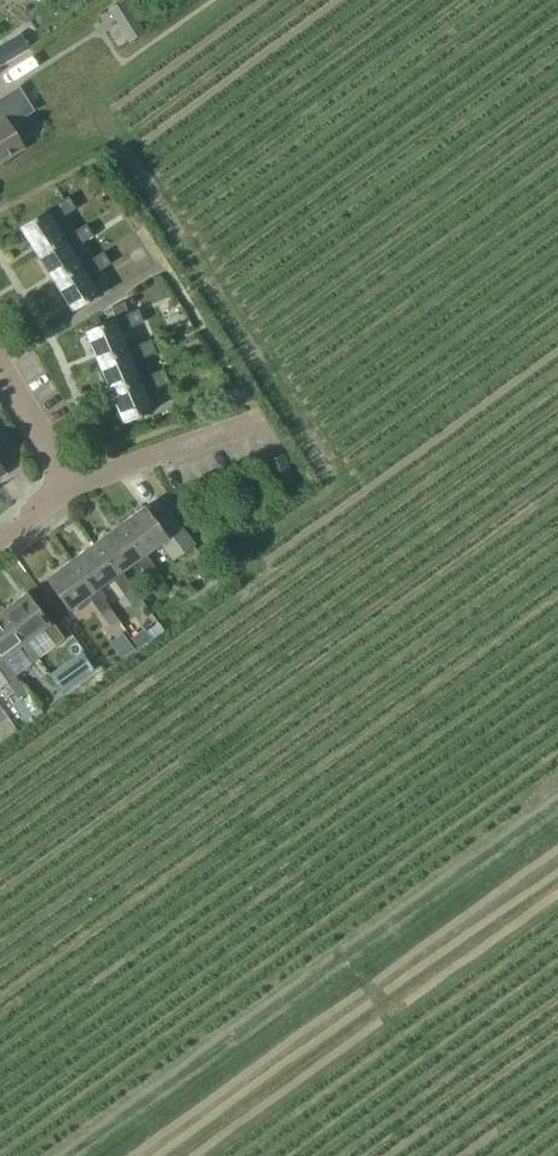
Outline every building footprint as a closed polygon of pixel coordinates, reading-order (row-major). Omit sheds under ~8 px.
[(119,26),(134,16),(124,0),(121,0),(108,9),(119,26)] [(0,44),(0,66),(29,48),(20,32),(0,44)] [(23,149),(9,127),(33,112),(18,88),(0,99),(0,163),(23,149)] [(36,253),(62,237),(51,218),(62,211),(56,201),(43,209),(45,211),(20,227),(36,253)] [(74,229),(62,237),(36,253),(53,281),(80,264),(68,246),(80,238),(74,229)] [(80,264),(53,281),(73,311),(99,295),(86,273),(97,266),(91,257),(80,264)] [(85,332),(97,360),(125,348),(116,326),(129,321),(121,300),(104,306),(106,309),(95,313),(100,326),(85,332)] [(137,342),(125,348),(97,360),(110,390),(138,378),(130,359),(142,353),(137,342)] [(155,382),(151,372),(138,378),(110,390),(124,423),(152,412),(142,389),(155,382)] [(284,453),(266,460),(276,488),(294,481),(284,453)] [(145,508),(120,526),(142,556),(145,554),(161,543),(173,559),(182,553),(182,554),(194,546),(170,513),(156,523),(145,508)] [(157,571),(145,554),(142,556),(120,526),(96,543),(118,574),(121,572),(136,561),(149,577),(157,571)] [(96,543),(71,561),(94,592),(97,590),(112,578),(125,595),(133,589),(121,572),(118,574),(96,543)] [(109,607),(97,590),(94,592),(71,561),(47,579),(69,610),(88,596),(100,613),(109,607)] [(24,643),(27,641),(43,629),(55,645),(63,639),(50,622),(48,624),(26,594),(2,611),(24,643)] [(27,641),(24,643),(2,611),(0,613),(0,660),(2,658),(18,647),(28,660),(24,663),(35,679),(46,672),(37,659),(39,657),(27,641)] [(83,651),(50,674),(62,691),(95,668),(83,651)] [(6,682),(15,675),(2,658),(0,660),(0,673),(6,682)]
